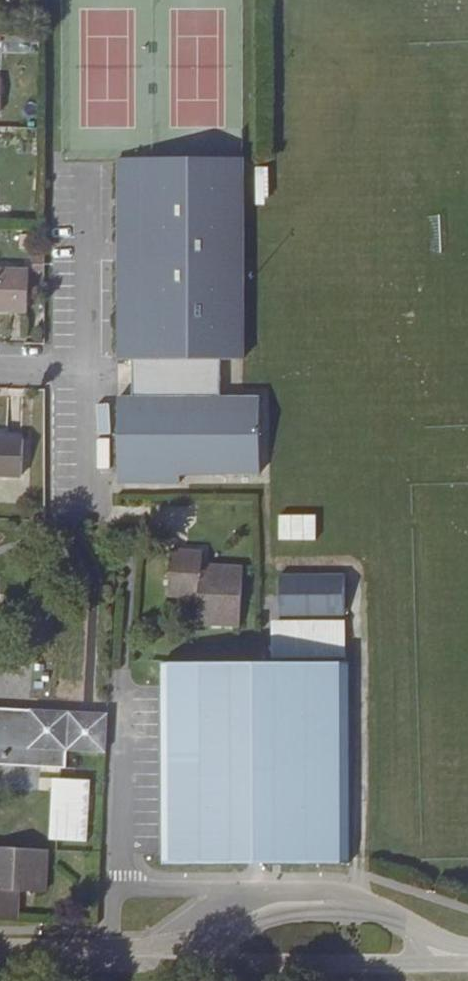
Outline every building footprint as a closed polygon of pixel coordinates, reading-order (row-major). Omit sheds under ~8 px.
[(151,158),(117,158),(117,360),(131,360),(131,397),(117,397),(118,483),(179,483),(179,474),(259,474),(259,397),(219,397),(219,360),(241,360),(241,158),(151,158)] [(0,270),(0,310),(27,311),(28,271),(0,270)] [(21,476),(23,439),(0,438),(0,475),(21,476)] [(168,597),(198,598),(196,624),(238,627),(242,567),(201,565),(202,551),(170,549),(168,597)] [(324,573),(278,573),(278,613),(325,613),(324,573)] [(329,862),(326,661),(261,661),(160,661),(160,681),(161,862),(265,862),(329,862)] [(0,709),(0,719),(30,720),(30,710),(0,709)] [(0,719),(0,765),(66,768),(66,750),(105,752),(107,714),(30,710),(30,720),(0,719)] [(16,921),(18,890),(44,891),(46,850),(0,848),(0,920),(16,921)]
